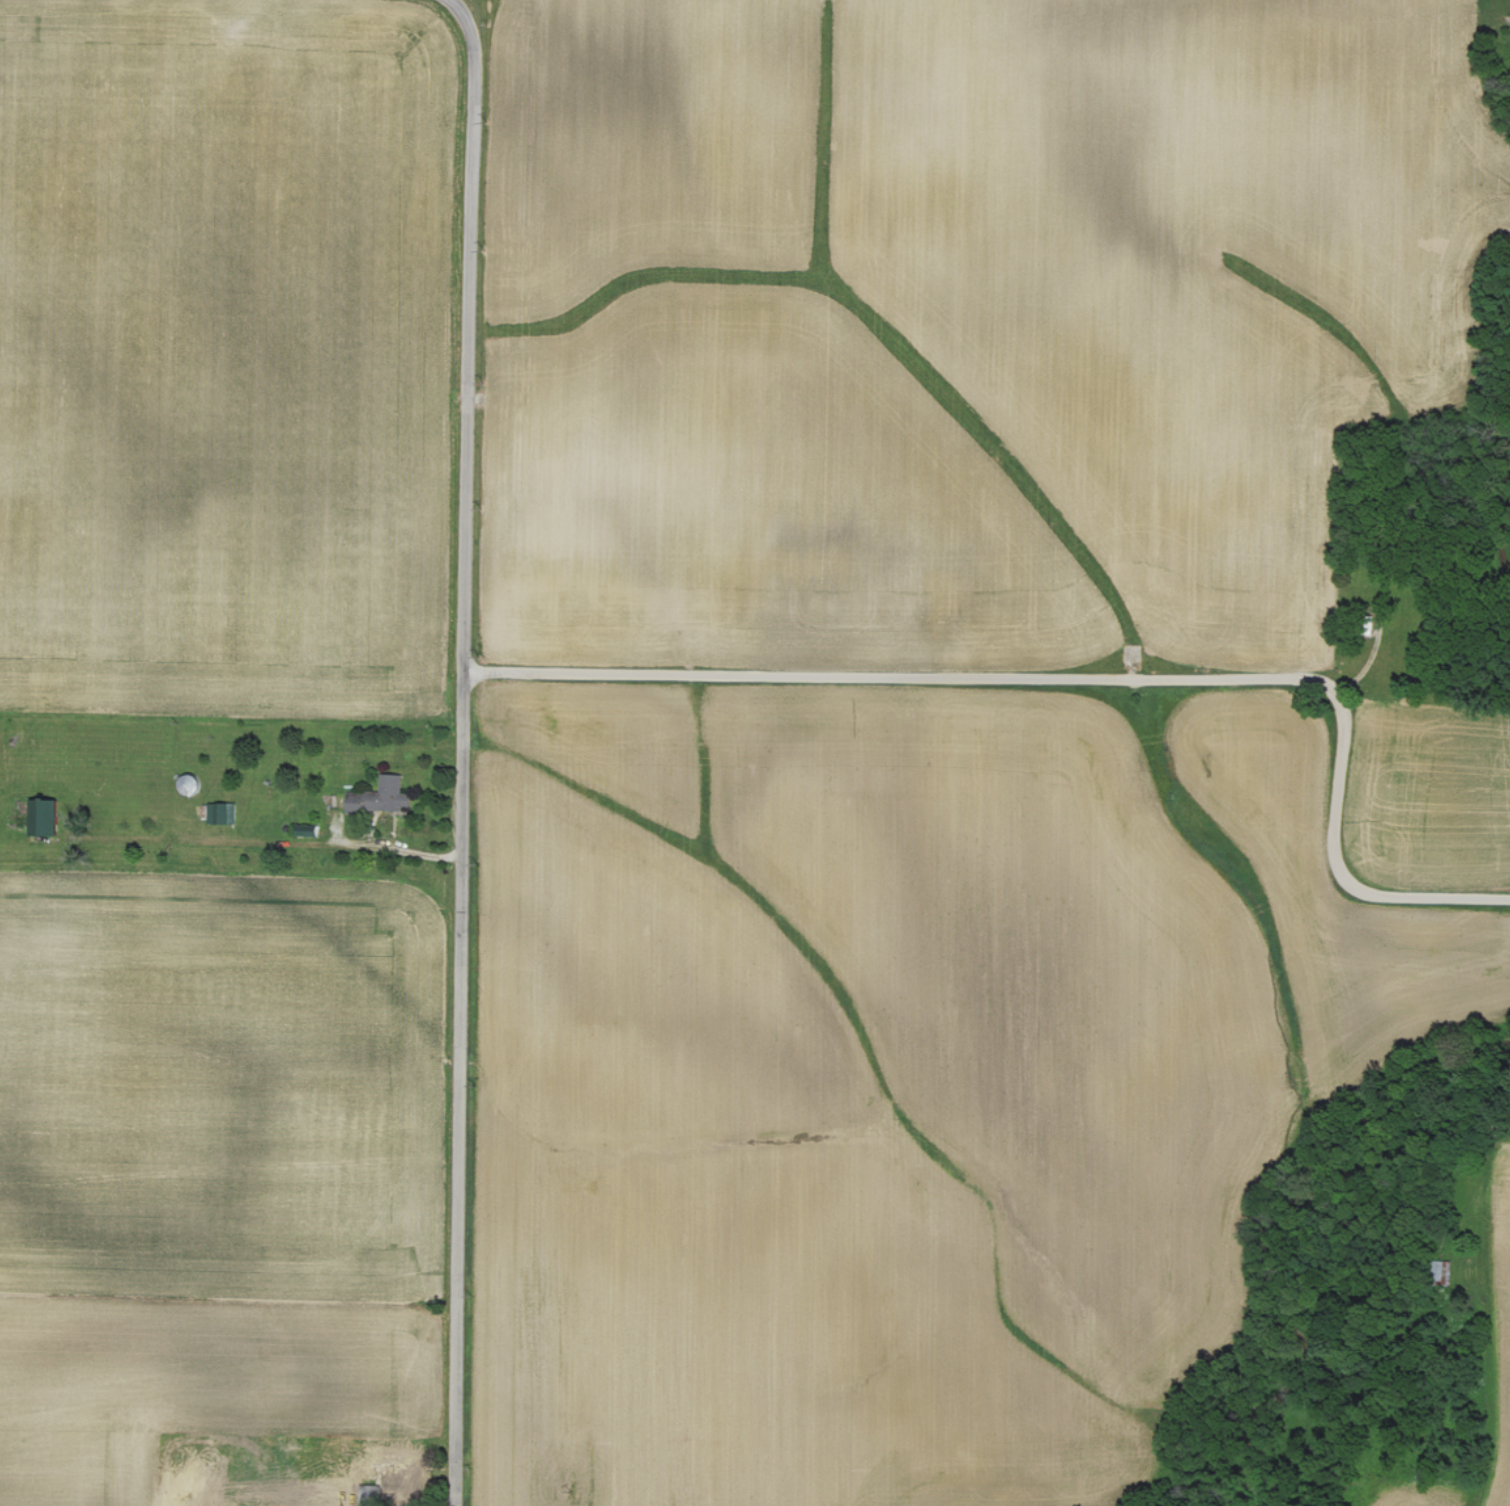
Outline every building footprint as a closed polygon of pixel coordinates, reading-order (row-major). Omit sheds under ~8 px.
[(384,793),(351,793),(351,809),(404,809),(405,775),(384,775),(384,793)]
